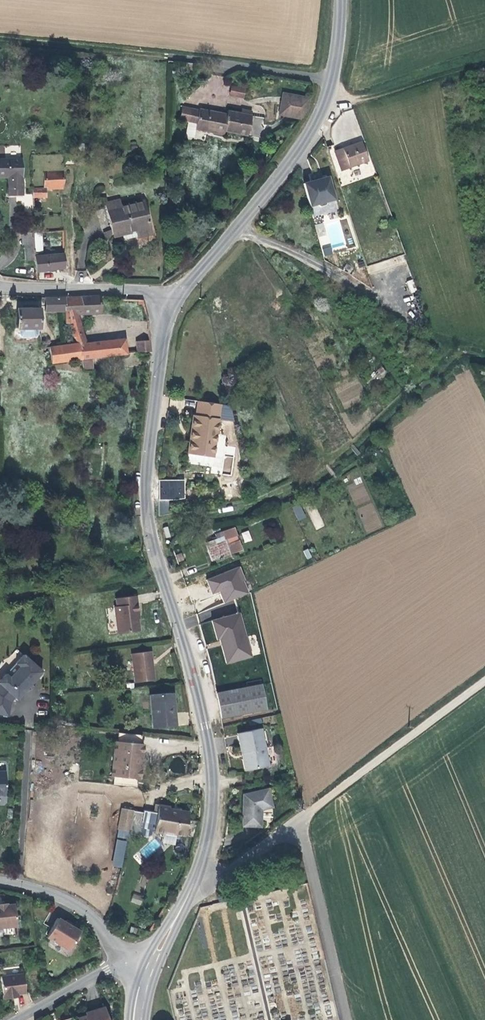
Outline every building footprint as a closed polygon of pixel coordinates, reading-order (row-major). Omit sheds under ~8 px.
[(232,84),(229,95),(244,98),(246,87),(232,84)] [(283,93),(278,115),(299,119),(306,110),(309,98),(283,93)] [(209,114),(182,106),(179,120),(188,122),(186,136),(194,137),(195,129),(223,134),(223,130),(247,135),(252,112),(241,110),(240,113),(227,111),(227,114),(209,111),(209,114)] [(361,142),(334,152),(340,170),(368,161),(361,142)] [(0,160),(0,177),(8,177),(8,197),(22,197),(20,159),(0,160)] [(46,189),(63,189),(64,171),(43,172),(44,187),(32,187),(32,198),(47,198),(46,189)] [(311,182),(311,181),(303,183),(309,206),(315,204),(319,206),(325,205),(327,201),(334,199),(328,176),(320,178),(320,180),(311,182)] [(112,230),(113,235),(114,237),(122,235),(123,239),(127,239),(151,233),(144,202),(121,207),(119,200),(106,203),(112,230)] [(332,254),(331,249),(346,246),(339,220),(324,223),(324,222),(315,224),(323,256),(332,254)] [(113,235),(112,230),(104,232),(107,240),(113,235)] [(21,233),(22,245),(25,245),(34,245),(33,233),(21,233)] [(34,245),(35,259),(35,272),(64,268),(64,253),(40,256),(40,253),(42,253),(41,233),(33,233),(34,245)] [(35,259),(34,245),(25,245),(26,259),(35,259)] [(100,313),(99,296),(65,298),(65,311),(65,315),(77,314),(100,313)] [(65,298),(53,298),(45,297),(46,311),(65,311),(65,298)] [(40,309),(16,309),(17,329),(19,328),(19,334),(23,338),(35,338),(38,334),(38,328),(40,328),(40,309)] [(65,315),(66,324),(69,323),(79,322),(77,314),(65,315)] [(79,322),(69,323),(73,334),(74,336),(83,334),(79,322)] [(74,336),(79,343),(79,344),(85,343),(83,334),(74,336)] [(79,344),(81,359),(92,358),(126,354),(125,339),(85,343),(79,344)] [(150,340),(149,340),(136,341),(137,353),(148,352),(151,351),(150,340)] [(79,344),(79,343),(70,345),(73,360),(81,359),(79,344)] [(70,345),(53,347),(49,347),(50,349),(53,348),(54,357),(57,357),(58,362),(73,360),(70,345)] [(54,357),(53,348),(50,349),(51,363),(58,362),(57,357),(54,357)] [(94,371),(92,358),(81,359),(83,372),(94,371)] [(213,458),(221,404),(198,401),(195,415),(193,415),(191,431),(193,431),(192,439),(190,439),(188,454),(213,458)] [(160,501),(185,500),(185,479),(159,480),(160,501)] [(159,500),(159,514),(168,515),(169,501),(159,500)] [(300,504),(292,507),(298,521),(306,517),(300,504)] [(314,530),(323,527),(317,508),(309,510),(314,530)] [(227,544),(225,540),(231,538),(237,536),(234,527),(215,534),(217,539),(206,543),(213,560),(242,550),(239,540),(233,542),(227,544)] [(244,542),(252,540),(249,530),(241,532),(244,542)] [(239,566),(207,579),(212,593),(219,590),(224,603),(248,593),(243,581),(244,580),(239,566)] [(136,596),(116,599),(117,607),(115,607),(118,633),(139,631),(137,613),(139,612),(136,596)] [(239,613),(212,620),(217,639),(219,638),(220,641),(221,641),(222,645),(221,645),(226,663),(250,656),(239,613)] [(150,651),(131,653),(135,682),(154,679),(150,651)] [(42,671),(24,655),(16,663),(20,666),(9,677),(6,674),(0,680),(0,683),(0,684),(0,714),(8,716),(12,701),(15,698),(17,699),(42,671)] [(20,666),(16,663),(6,674),(9,677),(20,666)] [(266,709),(261,684),(216,693),(221,718),(266,709)] [(152,729),(176,726),(173,692),(149,694),(152,729)] [(237,733),(241,753),(244,752),(247,770),(269,766),(261,728),(237,733)] [(138,778),(140,779),(144,744),(141,743),(142,735),(118,733),(117,741),(115,741),(112,776),(114,776),(138,778)] [(138,778),(114,776),(113,785),(137,787),(138,778)] [(268,788),(243,794),(242,809),(244,810),(244,814),(242,814),(242,826),(261,827),(261,809),(272,807),(268,788)] [(144,810),(143,812),(133,811),(129,831),(129,833),(147,838),(153,835),(154,833),(165,835),(165,832),(185,836),(185,835),(195,837),(199,821),(189,820),(189,821),(187,820),(188,812),(169,808),(169,806),(158,805),(157,813),(144,810)] [(118,829),(129,831),(133,811),(121,809),(118,829)] [(112,866),(122,867),(127,841),(116,839),(112,866)] [(132,894),(131,903),(142,904),(143,895),(132,894)] [(14,911),(13,903),(6,904),(6,903),(0,904),(0,928),(16,926),(14,911)] [(69,950),(80,931),(57,918),(46,937),(69,950)] [(3,998),(12,997),(12,994),(17,993),(24,992),(22,973),(0,976),(0,977),(3,998)] [(103,1007),(86,1012),(87,1015),(77,1018),(77,1019),(108,1019),(103,1007)]
